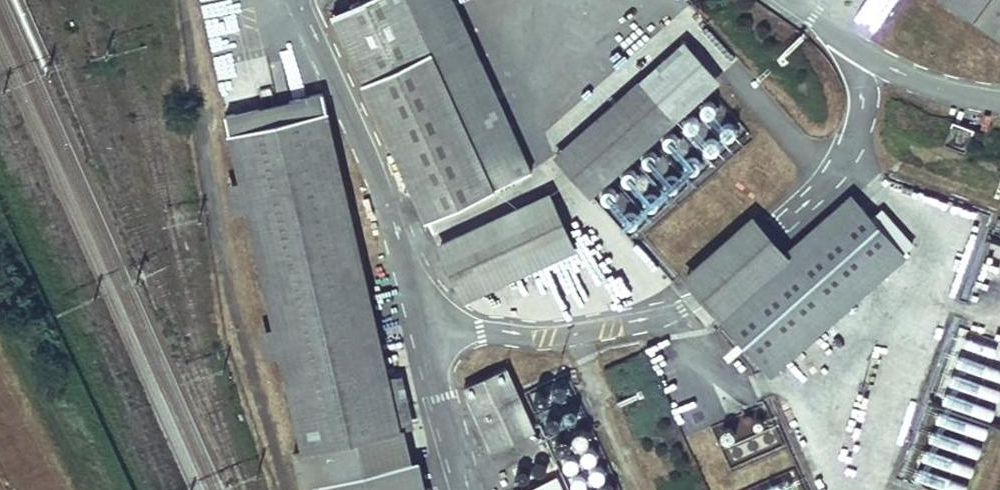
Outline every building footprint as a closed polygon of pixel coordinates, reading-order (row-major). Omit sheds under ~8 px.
[(457,0),(353,0),(331,11),(431,221),(538,170),(457,0)] [(999,22),(999,0),(966,0),(999,22)] [(952,46),(964,24),(953,19),(941,40),(952,46)] [(721,84),(687,44),(561,157),(594,193),(721,84)] [(294,116),(234,132),(306,448),(402,425),(406,424),(335,105),(294,116)] [(551,192),(438,242),(465,301),(577,251),(551,192)] [(899,266),(848,209),(783,269),(720,325),(771,381),(899,266)] [(691,293),(720,325),(783,269),(753,237),(691,293)] [(999,408),(999,339),(955,328),(915,483),(944,489),(979,489),(999,408)] [(520,367),(479,386),(509,450),(550,430),(520,367)] [(402,425),(306,448),(316,488),(411,466),(402,425)] [(316,488),(316,489),(425,489),(419,463),(411,466),(316,488)] [(528,489),(562,489),(557,477),(528,489)]
